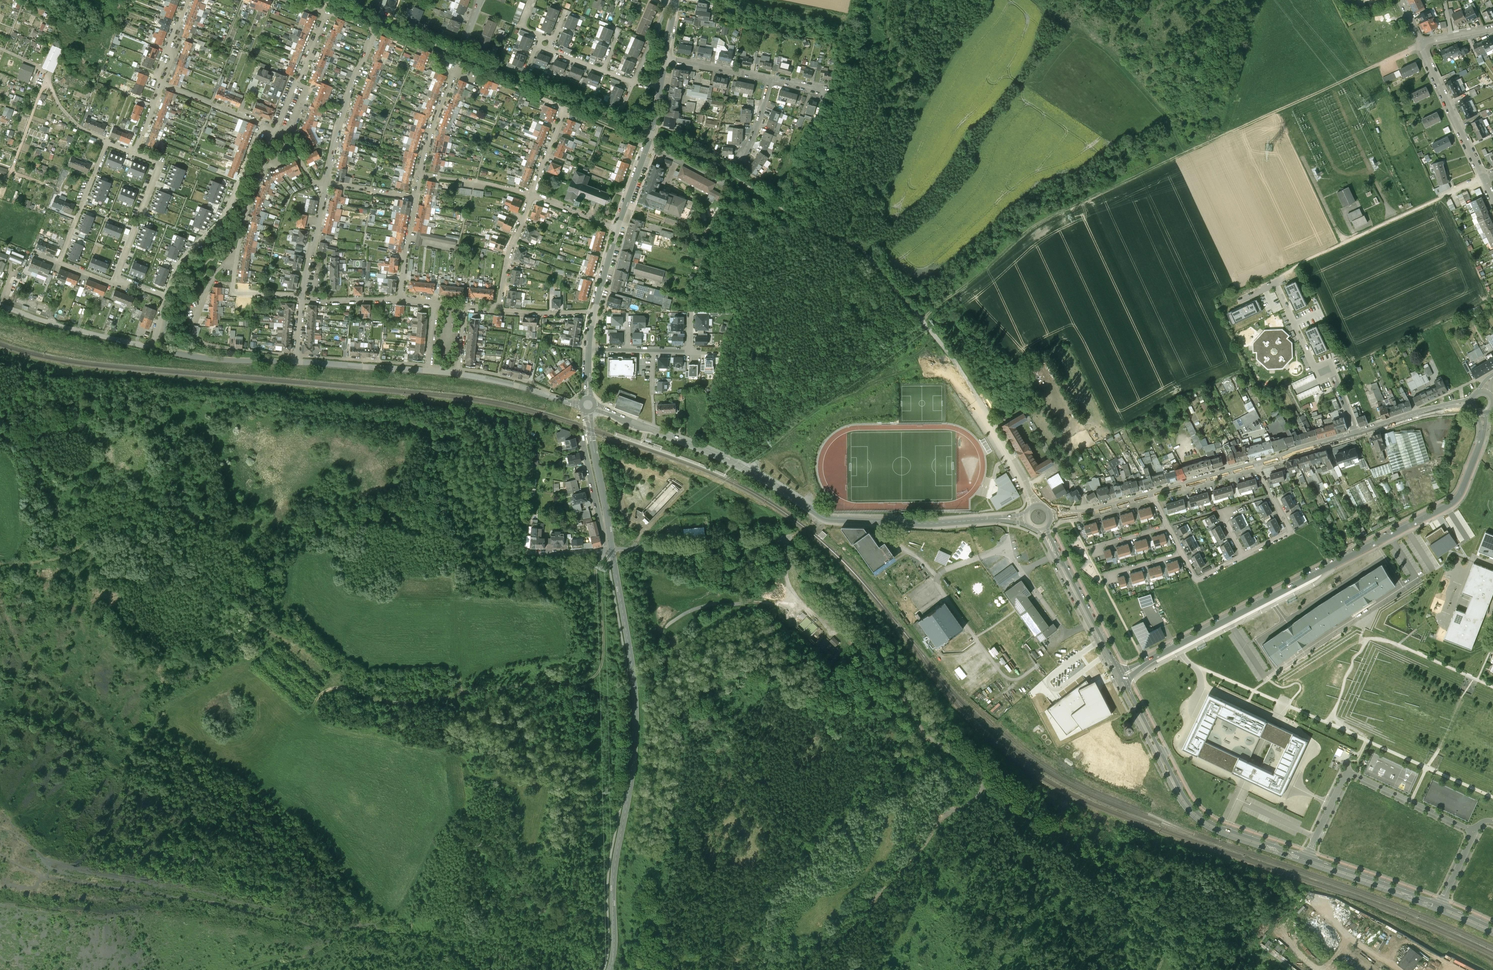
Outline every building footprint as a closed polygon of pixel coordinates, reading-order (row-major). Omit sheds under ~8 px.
[(193,0),(190,6),(191,6),(198,9),(201,10),(203,10),(205,5),(200,3),(193,0)] [(250,2),(249,6),(255,8),(258,0),(251,0),(250,2)] [(255,8),(260,11),(261,9),(262,6),(265,0),(258,0),(255,8)] [(262,6),(261,9),(263,10),(262,11),(266,13),(268,9),(267,9),(267,8),(268,8),(271,1),(269,0),(265,0),(262,6)] [(389,0),(387,0),(384,8),(383,10),(392,13),(397,1),(395,0),(391,0),(391,1),(389,0)] [(1410,4),(1413,11),(1416,10),(1423,7),(1420,0),(1418,0),(1410,4)] [(166,1),(164,5),(165,6),(164,8),(174,12),(177,5),(170,3),(166,1)] [(643,17),(652,21),(653,18),(657,10),(656,10),(658,6),(649,2),(643,17)] [(708,3),(698,2),(698,6),(697,6),(696,11),(697,11),(697,12),(698,12),(698,11),(699,11),(706,12),(708,3)] [(466,6),(459,4),(455,12),(463,15),(466,6)] [(198,9),(191,6),(189,12),(196,15),(198,9)] [(423,10),(415,7),(410,17),(419,21),(423,10)] [(559,11),(550,7),(548,13),(557,16),(559,11)] [(1471,7),(1466,10),(1466,11),(1463,12),(1467,22),(1468,23),(1472,21),(1473,23),(1475,22),(1475,20),(1477,19),(1474,12),(1472,7),(1471,7)] [(174,12),(164,8),(163,11),(162,10),(161,14),(165,16),(171,18),(174,12)] [(448,13),(434,8),(433,12),(446,17),(448,13)] [(1426,12),(1418,15),(1419,18),(1418,19),(1419,21),(1420,20),(1422,23),(1427,20),(1433,17),(1430,10),(1426,12)] [(1482,14),(1486,22),(1492,19),(1492,13),(1491,10),(1482,14)] [(706,12),(699,11),(699,14),(700,15),(700,17),(701,18),(701,20),(704,21),(709,21),(709,18),(710,13),(706,12)] [(1454,14),(1452,15),(1453,17),(1455,20),(1454,22),(1455,24),(1457,25),(1458,26),(1461,24),(1462,25),(1464,25),(1465,24),(1464,23),(1467,22),(1463,12),(1462,11),(1454,14)] [(196,15),(189,12),(186,18),(194,21),(198,22),(199,22),(201,17),(196,15)] [(309,14),(306,13),(304,17),(304,19),(306,20),(307,20),(314,23),(316,17),(309,14)] [(557,16),(548,13),(546,18),(555,22),(557,16)] [(578,19),(569,15),(567,21),(576,24),(578,19)] [(171,18),(165,16),(163,20),(160,19),(159,21),(169,25),(171,18)] [(652,21),(643,17),(637,32),(645,36),(647,32),(651,24),(650,24),(652,21)] [(1433,17),(1427,20),(1431,29),(1433,29),(1433,30),(1435,29),(1434,28),(1437,26),(1433,17)] [(194,21),(186,18),(184,23),(192,26),(194,21)] [(344,21),(337,18),(335,22),(334,24),(342,27),(344,21)] [(555,22),(546,18),(543,24),(553,27),(555,22)] [(314,23),(307,20),(306,20),(304,19),(302,22),(305,23),(304,26),(312,29),(314,23)] [(461,22),(451,19),(450,23),(444,21),(442,26),(457,32),(461,22)] [(482,34),(490,38),(496,23),(487,19),(485,25),(484,25),(483,28),(484,28),(482,34)] [(1422,23),(1421,23),(1426,32),(1431,29),(1427,20),(1422,23)] [(169,25),(159,21),(158,23),(162,25),(160,29),(166,32),(169,25)] [(576,24),(567,21),(565,26),(570,29),(574,30),(576,24)] [(192,26),(184,23),(182,29),(189,32),(192,26)] [(342,27),(334,24),(333,26),(333,27),(332,30),(338,32),(342,34),(343,35),(344,32),(344,31),(345,28),(342,27)] [(553,27),(543,24),(541,29),(545,31),(551,33),(553,27)] [(312,29),(304,26),(302,31),(309,34),(312,29)] [(613,31),(604,27),(602,32),(611,36),(613,31)] [(160,29),(156,28),(154,34),(164,38),(166,32),(160,29)] [(189,32),(182,29),(179,35),(187,38),(189,32)] [(338,32),(332,30),(330,29),(329,33),(328,32),(327,35),(335,38),(338,32)] [(302,31),(298,30),(296,36),(307,40),(309,34),(302,31)] [(568,34),(562,32),(560,38),(570,41),(572,36),(568,34)] [(611,36),(602,32),(600,38),(603,39),(609,42),(611,36)] [(164,38),(154,34),(153,37),(156,38),(155,43),(161,45),(164,38)] [(307,40),(296,36),(292,34),(291,37),(295,39),(293,42),(297,43),(304,46),(307,40)] [(490,38),(482,34),(479,40),(477,43),(478,43),(476,49),(475,49),(484,53),(484,52),(490,38)] [(335,38),(327,35),(326,37),(327,37),(325,41),(333,44),(335,38)] [(392,40),(381,36),(379,42),(386,45),(386,44),(389,46),(392,47),(393,47),(394,45),(391,44),(392,40)] [(533,40),(523,36),(521,41),(531,45),(533,40)] [(570,41),(560,38),(558,43),(568,47),(570,41)] [(639,40),(635,38),(633,43),(642,47),(644,42),(639,40)] [(712,50),(705,49),(705,46),(706,46),(707,39),(701,38),(699,48),(698,53),(698,56),(711,58),(712,50)] [(1481,42),(1485,49),(1490,47),(1491,49),(1492,49),(1492,46),(1489,38),(1481,42)] [(693,43),(684,42),(684,41),(680,40),(678,53),(691,55),(693,43)] [(185,41),(182,47),(190,50),(193,51),(194,48),(195,45),(192,44),(193,42),(190,41),(189,42),(185,41)] [(333,44),(325,41),(323,47),(330,50),(331,50),(333,44)] [(531,45),(521,41),(519,47),(523,48),(529,51),(531,45)] [(197,43),(196,43),(196,44),(193,42),(192,44),(195,45),(194,48),(207,53),(208,52),(209,49),(205,47),(200,45),(197,43)] [(386,45),(379,42),(377,45),(376,47),(384,51),(384,50),(387,52),(388,48),(389,46),(386,44),(386,45)] [(1481,42),(1473,46),(1478,56),(1480,55),(1479,52),(1485,49),(1481,42)] [(304,46),(297,43),(295,49),(302,52),(304,46)] [(642,47),(633,43),(631,49),(640,52),(642,47)] [(601,45),(597,44),(595,49),(605,53),(607,47),(601,45)] [(1457,44),(1449,48),(1452,56),(1457,53),(1458,56),(1461,55),(1457,44)] [(724,47),(717,45),(716,49),(716,52),(720,53),(719,60),(731,63),(732,56),(733,53),(728,52),(724,47)] [(63,51),(52,46),(42,69),(53,73),(63,51)] [(158,50),(149,46),(148,50),(149,51),(147,56),(154,59),(158,50)] [(190,50),(182,47),(180,53),(188,56),(190,50)] [(330,50),(323,47),(321,53),(328,56),(331,57),(334,51),(331,50),(330,50)] [(384,51),(376,47),(375,50),(374,53),(381,56),(384,58),(385,55),(386,55),(387,52),(384,50),(384,51)] [(302,52),(295,49),(291,48),(290,50),(289,53),(292,55),(300,58),(301,56),(302,52)] [(1449,48),(1440,51),(1445,62),(1448,61),(1446,58),(1452,56),(1449,48)] [(605,53),(595,49),(593,55),(603,58),(605,53)] [(640,52),(631,49),(628,54),(632,55),(637,58),(640,52)] [(430,53),(423,50),(420,56),(428,59),(430,53)] [(188,56),(180,53),(178,59),(186,62),(186,61),(185,61),(188,56)] [(328,56),(321,53),(318,58),(326,61),(328,56)] [(381,56),(374,53),(371,60),(374,61),(374,60),(384,65),(385,65),(386,61),(387,59),(384,58),(381,56)] [(521,54),(517,53),(515,58),(524,62),(526,56),(521,54)] [(537,59),(535,63),(541,65),(544,55),(539,53),(537,59)] [(300,58),(292,55),(290,61),(297,64),(299,60),(300,58)] [(550,57),(544,55),(541,65),(546,67),(548,64),(550,57)] [(154,59),(147,56),(144,62),(143,61),(142,65),(150,69),(154,59)] [(428,59),(420,56),(418,62),(425,65),(428,59)] [(744,56),(742,64),(751,66),(752,60),(748,59),(748,57),(744,56)] [(326,61),(318,58),(316,64),(323,67),(326,61)] [(524,62),(515,58),(513,64),(516,65),(522,67),(524,62)] [(186,62),(178,59),(176,64),(183,67),(186,68),(188,65),(189,63),(186,61),(186,62)] [(629,61),(626,59),(624,65),(633,69),(635,63),(629,61)] [(384,65),(374,60),(374,61),(372,66),(379,69),(382,70),(384,65)] [(425,65),(418,62),(415,60),(412,66),(415,68),(423,71),(425,65)] [(561,62),(556,60),(553,65),(552,69),(558,71),(561,62)] [(297,64),(290,61),(287,66),(295,69),(297,64)] [(769,62),(764,61),(763,65),(762,69),(771,70),(772,64),(769,63),(769,62)] [(567,64),(561,62),(558,71),(563,74),(567,64)] [(790,65),(780,62),(780,65),(778,72),(790,75),(792,69),(789,68),(790,65)] [(1416,62),(1400,69),(1404,78),(1420,71),(1416,62)] [(183,67),(176,64),(174,70),(173,70),(181,73),(184,74),(185,72),(189,74),(191,74),(191,73),(186,71),(186,68),(183,67)] [(323,67),(316,64),(314,68),(314,67),(313,70),(321,73),(323,67)] [(624,65),(621,64),(618,69),(625,72),(630,74),(633,69),(624,65)] [(34,69),(23,65),(17,78),(28,83),(34,69)] [(295,69),(287,66),(286,69),(283,68),(282,71),(292,75),(295,69)] [(379,69),(372,66),(369,72),(377,75),(379,69)] [(570,72),(569,76),(574,78),(578,68),(572,66),(570,72)] [(263,69),(260,68),(256,76),(255,79),(260,80),(282,89),(287,77),(272,71),(270,75),(266,73),(267,71),(263,69)] [(578,68),(574,78),(580,80),(581,76),(584,70),(578,68)] [(181,73),(173,70),(174,71),(172,74),(171,76),(179,79),(181,73)] [(321,73),(313,70),(312,72),(311,76),(319,79),(321,80),(324,74),(321,73)] [(687,72),(675,70),(674,77),(679,78),(682,79),(683,76),(686,76),(687,72)] [(812,72),(804,70),(802,76),(811,79),(812,72)] [(377,75),(369,72),(368,76),(368,75),(367,78),(374,81),(378,83),(379,79),(378,79),(379,76),(377,75)] [(439,73),(435,72),(433,78),(436,79),(444,82),(446,76),(439,73)] [(147,76),(139,73),(137,76),(139,77),(136,83),(144,85),(147,76)] [(595,75),(589,73),(587,78),(586,82),(591,84),(595,75)] [(1393,73),(1382,78),(1385,83),(1396,78),(1393,73)] [(595,75),(591,84),(597,86),(598,83),(600,77),(595,75)] [(179,79),(171,76),(169,82),(176,85),(180,87),(181,83),(182,81),(179,79)] [(319,79),(311,76),(309,80),(309,82),(319,86),(320,82),(321,82),(321,80),(319,79)] [(722,78),(715,76),(713,86),(720,87),(722,78)] [(1457,77),(1447,82),(1451,90),(1458,86),(1456,81),(1459,80),(1457,77)] [(374,81),(367,78),(366,80),(364,84),(372,87),(375,88),(376,86),(377,83),(374,81)] [(444,82),(436,79),(433,78),(432,81),(431,84),(434,85),(442,88),(443,86),(442,86),(444,82)] [(728,79),(722,78),(720,87),(726,89),(728,79)] [(492,82),(485,79),(482,85),(490,88),(492,82)] [(282,89),(260,80),(257,88),(254,96),(276,104),(282,89)] [(466,83),(459,80),(456,86),(464,89),(466,83)] [(136,83),(134,82),(133,82),(132,84),(133,84),(131,87),(133,88),(131,92),(140,95),(144,85),(136,83)] [(321,82),(320,82),(319,86),(318,88),(330,93),(332,87),(321,82)] [(742,83),(737,82),(736,87),(736,90),(740,91),(740,92),(744,93),(744,92),(746,84),(746,83),(742,82),(742,83)] [(372,87),(364,84),(362,90),(370,93),(372,87)] [(442,88),(434,85),(431,84),(429,90),(439,94),(440,91),(441,91),(442,88)] [(701,86),(694,84),(692,91),(697,92),(700,93),(701,86)] [(751,85),(746,84),(744,92),(749,93),(749,94),(753,95),(755,85),(751,84),(751,85)] [(1458,86),(1451,90),(1454,98),(1465,93),(1464,91),(1465,90),(1463,84),(1458,86)] [(490,88),(482,85),(480,91),(480,92),(487,95),(487,94),(487,96),(486,97),(490,98),(491,95),(492,95),(493,94),(492,93),(493,90),(490,88)] [(220,86),(218,88),(218,90),(217,90),(215,97),(221,100),(224,92),(225,89),(225,88),(220,86)] [(464,89),(456,86),(455,89),(454,91),(461,95),(464,89)] [(616,87),(615,86),(612,91),(621,95),(624,90),(616,87)] [(677,87),(672,86),(670,97),(680,99),(681,93),(683,93),(683,88),(677,87)] [(1426,87),(1411,94),(1415,102),(1430,95),(1426,87)] [(330,93),(318,88),(316,92),(315,94),(323,97),(327,99),(330,93)] [(230,91),(227,90),(225,89),(224,92),(221,100),(224,101),(226,102),(230,95),(231,91),(230,91)] [(173,93),(166,90),(163,96),(171,99),(173,93)] [(370,93),(362,90),(360,95),(360,96),(364,97),(364,98),(367,99),(370,100),(373,94),(370,93)] [(439,94),(429,90),(428,92),(426,96),(428,97),(429,97),(436,100),(439,94)] [(461,95),(454,91),(453,94),(452,97),(459,101),(461,95)] [(621,95),(612,91),(610,97),(619,100),(621,95)] [(785,93),(781,91),(778,99),(783,101),(783,102),(786,103),(787,102),(789,94),(789,93),(786,92),(785,93)] [(233,93),(231,92),(230,95),(226,102),(229,103),(233,104),(235,97),(236,97),(237,94),(233,92),(233,93)] [(323,97),(315,94),(314,97),(313,100),(323,104),(326,98),(323,97)] [(364,97),(360,96),(360,95),(357,94),(355,100),(362,103),(362,104),(365,105),(366,101),(366,100),(367,99),(364,98),(364,97)] [(794,95),(789,94),(787,102),(792,103),(791,104),(795,105),(796,101),(798,96),(798,95),(794,94),(794,95)] [(11,98),(9,103),(17,105),(20,96),(15,95),(14,99),(11,98)] [(171,99),(163,96),(161,102),(169,105),(171,99)] [(428,97),(426,96),(425,98),(424,102),(427,103),(434,106),(435,104),(435,103),(436,100),(429,97),(428,97)] [(236,97),(235,97),(233,104),(239,107),(242,99),(236,97)] [(459,101),(452,97),(449,103),(457,106),(459,101)] [(619,100),(610,97),(608,102),(611,103),(617,106),(619,100)] [(680,99),(670,97),(668,109),(678,111),(681,99),(680,99)] [(1469,98),(1459,103),(1463,111),(1471,107),(1468,102),(1471,101),(1469,98)] [(323,104),(313,100),(312,104),(311,103),(310,106),(318,109),(319,106),(322,107),(323,104)] [(362,103),(355,100),(352,106),(360,109),(365,111),(367,105),(365,105),(362,104),(362,103)] [(817,103),(809,101),(807,109),(810,110),(815,111),(817,103)] [(169,105),(161,102),(159,108),(166,111),(169,112),(170,110),(171,110),(172,106),(169,105)] [(263,104),(260,103),(260,104),(256,102),(252,112),(271,119),(274,109),(270,107),(263,105),(263,104)] [(427,103),(424,102),(423,105),(419,104),(418,106),(424,109),(432,112),(433,108),(434,108),(434,106),(427,103)] [(457,106),(449,103),(447,102),(446,105),(445,108),(452,112),(455,106),(457,107),(457,106)] [(688,107),(681,106),(680,111),(694,113),(696,106),(696,103),(688,102),(688,107)] [(143,107),(136,105),(131,118),(138,120),(143,107)] [(549,107),(545,105),(542,111),(547,113),(554,116),(557,110),(549,107)] [(318,109),(310,106),(309,108),(310,108),(308,112),(316,115),(318,116),(320,116),(323,111),(318,109)] [(360,109),(352,106),(351,110),(350,112),(358,115),(361,116),(363,111),(360,110),(360,109)] [(432,112),(424,109),(418,106),(417,108),(421,110),(420,113),(420,114),(428,117),(427,117),(429,118),(432,112)] [(1471,107),(1463,111),(1467,119),(1477,114),(1476,111),(1473,113),(1471,107)] [(166,111),(159,108),(157,114),(164,117),(167,118),(169,115),(168,115),(169,112),(166,111)] [(452,112),(445,108),(443,114),(450,117),(453,118),(455,119),(457,113),(452,112)] [(678,111),(668,109),(667,117),(677,118),(680,119),(681,114),(679,113),(680,111),(678,111)] [(784,115),(774,111),(773,114),(779,116),(779,118),(782,119),(784,115)] [(316,115),(308,112),(307,115),(306,117),(313,121),(316,115)] [(358,115),(350,112),(349,115),(348,118),(359,122),(361,116),(358,115)] [(420,113),(415,112),(413,118),(413,119),(415,119),(418,120),(426,123),(427,117),(428,117),(420,114),(420,113)] [(547,113),(544,112),(543,116),(541,121),(544,122),(545,119),(552,122),(554,116),(547,113)] [(1437,112),(1422,120),(1426,128),(1441,121),(1437,112)] [(773,114),(772,113),(769,120),(777,123),(779,118),(779,116),(773,114)] [(164,117),(157,114),(155,120),(162,123),(165,124),(166,124),(168,118),(167,118),(164,117)] [(450,117),(443,114),(441,118),(440,120),(448,123),(451,124),(452,121),(452,120),(453,118),(450,117)] [(91,119),(87,117),(83,126),(93,129),(96,122),(90,120),(91,119)] [(313,121),(306,117),(305,120),(303,123),(311,127),(313,121)] [(677,118),(667,117),(665,126),(669,127),(668,128),(671,129),(675,130),(676,122),(677,118)] [(359,122),(348,118),(347,124),(354,126),(357,127),(358,127),(359,122)] [(680,119),(677,118),(676,122),(677,122),(677,123),(684,124),(683,134),(689,135),(691,124),(693,124),(694,121),(680,119)] [(103,121),(100,120),(97,119),(96,122),(93,129),(102,133),(106,125),(102,123),(103,121)] [(418,120),(415,119),(415,122),(414,122),(413,125),(416,126),(424,129),(425,126),(424,126),(426,123),(418,120)] [(576,122),(568,119),(566,125),(573,128),(576,122)] [(1482,119),(1472,124),(1475,132),(1483,128),(1480,123),(1483,122),(1482,119)] [(162,123),(155,120),(152,126),(160,129),(160,128),(163,130),(165,124),(162,123)] [(448,123),(440,120),(439,123),(438,126),(445,129),(448,123)] [(541,121),(538,120),(537,123),(533,122),(531,128),(535,129),(540,131),(548,134),(550,128),(542,125),(544,122),(541,121)] [(777,123),(769,120),(767,127),(770,128),(774,130),(774,129),(777,123)] [(248,122),(245,121),(242,127),(246,128),(253,131),(256,125),(248,122)] [(311,127),(303,123),(301,129),(304,135),(311,131),(310,129),(311,127)] [(354,126),(347,124),(346,128),(345,128),(345,130),(353,132),(356,133),(357,131),(357,130),(357,127),(354,126)] [(413,125),(411,125),(409,131),(411,131),(414,132),(422,135),(423,131),(424,129),(416,126),(413,125)] [(573,128),(566,125),(564,131),(574,135),(575,133),(576,129),(573,128)] [(160,129),(152,126),(150,132),(158,135),(160,129)] [(204,132),(209,134),(212,128),(206,126),(204,132)] [(445,129),(438,126),(437,128),(437,130),(436,130),(436,133),(446,135),(447,133),(448,133),(448,132),(449,130),(445,129)] [(117,129),(113,127),(110,136),(119,140),(122,132),(116,130),(117,129)] [(253,131),(246,128),(243,134),(251,137),(253,131)] [(1483,128),(1475,132),(1479,140),(1490,135),(1488,133),(1486,134),(1483,128)] [(540,131),(535,129),(534,133),(533,135),(538,137),(545,140),(548,134),(540,131)] [(353,132),(345,130),(344,133),(344,137),(351,138),(355,139),(358,140),(359,134),(356,133),(353,132)] [(311,131),(304,135),(307,140),(314,137),(318,138),(318,136),(317,135),(317,132),(311,131)] [(414,132),(411,131),(409,137),(412,138),(420,141),(422,135),(414,132)] [(128,133),(128,134),(122,132),(119,140),(129,143),(132,135),(128,133)] [(158,135),(150,132),(148,137),(155,140),(158,135)] [(768,133),(765,132),(762,139),(770,142),(773,135),(768,133)] [(446,135),(436,133),(435,135),(435,139),(442,141),(446,141),(447,142),(449,136),(446,135)] [(251,137),(243,134),(241,140),(249,143),(251,137)] [(155,140),(148,137),(145,144),(153,147),(155,140)] [(314,137),(307,140),(310,146),(313,145),(317,143),(314,137)] [(351,138),(344,137),(342,143),(350,144),(353,145),(354,146),(355,139),(351,138)] [(420,141),(412,138),(409,137),(408,137),(406,144),(407,144),(410,145),(418,147),(420,141)] [(545,140),(538,137),(537,139),(536,143),(535,143),(542,145),(541,146),(543,146),(545,140)] [(569,140),(561,137),(559,143),(566,146),(569,147),(571,148),(574,142),(569,140)] [(1448,137),(1433,145),(1437,153),(1452,146),(1448,137)] [(249,143),(241,140),(238,139),(237,142),(240,143),(239,146),(246,149),(249,143)] [(442,141),(435,139),(433,145),(444,147),(445,144),(446,141),(442,141)] [(770,142),(762,139),(760,146),(763,147),(767,149),(770,142)] [(542,145),(535,143),(536,143),(534,142),(532,148),(539,151),(541,146),(542,145)] [(566,146),(559,143),(557,149),(564,152),(566,146)] [(636,146),(628,143),(627,147),(625,146),(623,149),(626,150),(634,152),(636,146)] [(418,147),(410,145),(407,144),(406,146),(405,151),(408,151),(417,153),(417,151),(417,150),(418,147)] [(239,146),(236,145),(235,147),(234,150),(237,152),(244,155),(246,149),(239,146)] [(444,147),(433,145),(432,149),(432,152),(434,152),(442,153),(445,154),(446,148),(444,147)] [(539,151),(532,148),(530,154),(537,157),(538,155),(539,151)] [(349,151),(340,149),(340,151),(339,155),(347,157),(351,158),(353,152),(351,151),(349,151)] [(564,152),(557,149),(554,155),(565,159),(568,153),(564,152)] [(634,152),(626,150),(624,156),(631,159),(634,152)] [(316,151),(310,153),(314,161),(320,158),(316,151)] [(417,153),(408,151),(405,151),(403,157),(407,158),(407,157),(415,159),(416,155),(416,156),(417,153)] [(244,155),(237,152),(234,158),(242,160),(244,155)] [(760,152),(758,156),(755,160),(762,165),(765,161),(766,161),(768,158),(765,156),(761,153),(760,152)] [(110,166),(115,154),(110,153),(106,164),(110,166)] [(314,161),(310,153),(304,156),(308,164),(308,163),(310,166),(313,164),(315,163),(314,161)] [(110,166),(115,167),(119,156),(115,154),(110,166)] [(537,157),(530,154),(529,155),(527,154),(525,158),(528,159),(527,160),(535,163),(536,160),(537,157)] [(124,158),(119,156),(115,167),(120,169),(124,158)] [(415,159),(407,157),(407,158),(403,157),(401,156),(400,159),(403,159),(402,163),(405,164),(406,163),(413,165),(415,159)] [(75,158),(71,157),(68,165),(78,169),(80,162),(80,161),(81,159),(76,157),(75,158)] [(242,160),(234,158),(233,161),(232,163),(239,166),(242,160)] [(440,160),(432,158),(431,164),(439,166),(439,165),(442,166),(442,164),(443,164),(443,160),(440,160)] [(535,163),(527,160),(525,166),(526,167),(533,169),(535,163)] [(629,164),(619,160),(616,167),(619,168),(627,170),(629,164)] [(755,160),(752,163),(753,163),(749,169),(748,171),(755,176),(758,173),(757,172),(760,168),(761,169),(763,165),(762,165),(755,160)] [(128,173),(133,174),(137,163),(133,161),(128,173)] [(295,161),(289,164),(293,171),(295,174),(297,173),(298,172),(297,172),(300,171),(301,170),(300,167),(299,168),(298,168),(295,161)] [(1448,180),(1443,164),(1444,164),(1443,161),(1434,164),(1440,186),(1449,183),(1449,180),(1448,180)] [(86,164),(80,162),(78,169),(87,173),(90,164),(86,163),(86,164)] [(552,163),(552,162),(548,171),(551,172),(551,173),(555,174),(555,173),(558,174),(558,173),(559,173),(561,170),(560,170),(561,166),(558,165),(552,163)] [(137,176),(142,165),(137,163),(133,174),(137,176)] [(239,166),(232,163),(230,169),(237,172),(239,166)] [(405,164),(402,163),(402,164),(402,166),(401,169),(404,170),(412,171),(413,165),(406,163),(405,164)] [(289,164),(283,166),(287,174),(289,177),(289,176),(290,178),(296,175),(295,174),(293,171),(289,164)] [(439,166),(431,164),(430,168),(429,170),(432,171),(437,172),(439,166)] [(669,194),(665,193),(665,192),(661,191),(660,192),(656,191),(659,181),(661,181),(662,181),(663,178),(662,178),(661,177),(664,169),(659,167),(660,165),(657,164),(656,166),(651,164),(639,200),(640,203),(644,204),(646,203),(648,204),(649,206),(656,208),(657,209),(661,211),(662,210),(663,211),(664,210),(679,216),(681,215),(681,217),(686,219),(688,218),(693,203),(693,202),(688,200),(686,200),(685,199),(669,193),(669,194)] [(146,167),(142,165),(137,176),(142,178),(146,167)] [(172,171),(183,175),(185,170),(174,166),(172,171)] [(283,166),(280,168),(277,169),(281,176),(287,174),(283,166)] [(525,166),(524,166),(522,172),(524,173),(524,172),(532,175),(534,169),(533,169),(526,167),(525,166)] [(715,184),(683,166),(680,172),(675,170),(674,173),(673,175),(677,177),(710,193),(706,199),(713,202),(714,199),(717,200),(720,194),(712,189),(715,184)] [(627,170),(619,168),(616,167),(614,173),(617,174),(625,176),(627,170)] [(237,172),(230,169),(227,175),(235,179),(238,172),(237,172)] [(277,169),(275,170),(272,172),(275,179),(278,182),(284,179),(281,176),(277,169)] [(404,170),(401,169),(401,171),(400,171),(400,175),(403,176),(411,178),(411,175),(412,171),(404,170)] [(272,172),(269,170),(265,179),(272,182),(273,180),(275,179),(272,172)] [(522,172),(521,171),(517,170),(516,172),(516,173),(515,177),(516,177),(519,178),(522,179),(522,178),(529,181),(532,175),(524,172),(524,173),(522,172)] [(172,171),(170,175),(182,180),(183,175),(172,171)] [(576,171),(573,180),(572,180),(568,191),(569,191),(566,199),(575,203),(575,204),(580,206),(583,197),(589,199),(589,200),(591,200),(593,200),(592,202),(596,204),(597,202),(605,205),(606,202),(608,203),(610,202),(611,199),(610,197),(609,196),(610,193),(601,190),(602,190),(600,189),(600,190),(600,188),(597,187),(597,189),(595,188),(595,187),(593,187),(587,185),(590,177),(585,175),(576,171)] [(345,176),(337,174),(335,181),(343,182),(348,183),(350,177),(345,176)] [(625,176),(617,174),(615,180),(620,182),(623,183),(624,180),(623,180),(625,176)] [(180,184),(182,180),(170,175),(169,180),(180,184)] [(411,178),(403,176),(400,175),(399,178),(398,181),(401,182),(409,184),(410,180),(411,178)] [(522,179),(519,178),(516,177),(515,180),(514,181),(517,182),(517,183),(517,184),(517,183),(520,184),(520,185),(527,187),(529,181),(522,178),(522,179)] [(111,183),(100,179),(98,183),(109,188),(111,183)] [(272,182),(265,179),(263,182),(262,184),(269,188),(272,182)] [(180,184),(169,180),(167,184),(178,189),(180,184)] [(435,182),(430,181),(427,180),(426,183),(427,183),(426,187),(434,189),(437,189),(441,189),(441,186),(438,186),(438,183),(435,182)] [(211,186),(222,190),(224,186),(213,181),(211,186)] [(409,184),(401,182),(400,188),(407,190),(409,184)] [(109,188),(98,183),(96,188),(107,192),(109,188)] [(269,188),(262,184),(261,187),(259,190),(267,193),(267,194),(270,195),(271,193),(272,190),(272,189),(269,188)] [(1445,184),(1434,189),(1437,195),(1448,189),(1445,184)] [(209,190),(221,195),(222,190),(211,186),(209,190)] [(434,189),(426,187),(424,193),(432,195),(435,195),(436,192),(437,189),(434,189)] [(107,192),(96,188),(94,192),(106,197),(107,192)] [(127,189),(122,188),(118,199),(123,201),(127,189)] [(342,190),(334,188),(333,192),(332,195),(340,197),(342,190)] [(1342,208),(1353,203),(1346,188),(1335,194),(1342,208)] [(127,189),(123,201),(127,202),(132,191),(127,189)] [(170,195),(159,190),(157,195),(169,200),(170,195)] [(208,195),(219,199),(221,195),(209,190),(208,195)] [(267,193),(259,190),(258,193),(257,196),(264,199),(267,200),(269,197),(270,195),(267,194),(267,193)] [(132,191),(127,202),(132,204),(136,193),(132,191)] [(106,197),(94,192),(93,197),(104,202),(106,197)] [(432,195),(424,193),(423,199),(431,201),(434,202),(434,199),(435,195),(432,195)] [(169,200),(157,195),(155,200),(167,204),(169,200)] [(219,199),(208,195),(206,200),(217,204),(219,199)] [(340,197),(332,195),(331,197),(332,197),(331,201),(337,202),(337,203),(340,203),(342,204),(343,200),(339,200),(340,197)] [(264,199),(257,196),(256,198),(255,202),(262,205),(266,206),(265,206),(266,203),(267,200),(264,199)] [(514,198),(508,196),(507,199),(506,201),(520,206),(522,200),(514,198)] [(59,198),(55,197),(52,205),(62,209),(64,202),(59,200),(59,198)] [(1478,199),(1471,202),(1473,207),(1484,202),(1481,197),(1478,199)] [(318,201),(310,199),(308,206),(316,207),(318,201)] [(403,200),(398,199),(397,204),(397,206),(399,206),(401,207),(409,208),(411,202),(403,200)] [(431,201),(423,199),(422,205),(421,205),(426,206),(426,207),(431,208),(432,208),(432,207),(433,205),(435,206),(436,202),(434,202),(431,201)] [(26,200),(25,207),(34,208),(35,202),(26,200)] [(167,204),(155,200),(154,204),(165,209),(167,204)] [(337,202),(331,201),(329,200),(328,207),(336,208),(339,209),(340,203),(337,203),(337,202)] [(520,206),(506,201),(506,202),(505,204),(511,206),(510,209),(518,212),(520,206)] [(70,204),(64,202),(62,209),(71,213),(74,204),(71,203),(70,204)] [(262,205),(255,202),(253,205),(252,208),(260,211),(260,210),(262,205)] [(1484,202),(1473,207),(1475,212),(1486,207),(1484,202)] [(165,209),(154,204),(152,209),(163,213),(165,209)] [(543,207),(535,204),(533,211),(546,216),(547,213),(541,211),(543,207)] [(426,206),(421,205),(422,205),(418,205),(417,211),(425,213),(425,212),(428,213),(430,213),(431,208),(426,207),(426,206)] [(316,207),(308,206),(307,212),(315,214),(316,207)] [(409,208),(401,207),(399,206),(398,209),(393,208),(393,211),(400,212),(400,213),(408,214),(409,208)] [(199,212),(210,216),(212,212),(201,207),(199,212)] [(1486,207),(1475,212),(1477,217),(1488,212),(1486,207)] [(260,211),(252,208),(251,210),(252,210),(250,214),(253,215),(253,214),(260,217),(263,218),(265,212),(260,210),(260,211)] [(1359,208),(1348,214),(1351,221),(1352,221),(1363,216),(1359,208)] [(425,213),(417,211),(416,215),(415,217),(427,219),(428,213),(425,212),(425,213)] [(546,216),(533,211),(531,218),(538,220),(539,216),(545,218),(546,216)] [(207,221),(208,221),(210,216),(199,212),(197,216),(207,221)] [(400,213),(397,212),(396,218),(407,220),(408,214),(400,213)] [(1477,217),(1479,222),(1490,217),(1488,212),(1477,217)] [(334,215),(326,213),(325,215),(326,215),(325,219),(333,221),(338,222),(339,216),(337,215),(334,215)] [(93,217),(86,214),(84,219),(92,223),(94,217),(93,217)] [(260,217),(253,214),(253,215),(251,220),(258,223),(260,217)] [(299,214),(297,222),(296,226),(304,227),(306,216),(299,214)] [(1363,216),(1352,221),(1356,228),(1368,223),(1364,215),(1363,216)] [(194,221),(206,225),(207,221),(197,216),(196,216),(194,221)] [(515,220),(507,216),(505,220),(500,217),(499,220),(504,222),(512,225),(515,220)] [(427,219),(415,217),(415,220),(414,223),(422,225),(426,226),(427,222),(428,220),(427,219)] [(1490,217),(1479,222),(1482,227),(1492,222),(1490,217)] [(407,220),(396,218),(394,225),(398,225),(406,227),(407,224),(406,224),(407,220)] [(645,221),(632,218),(630,227),(638,230),(640,230),(641,226),(644,227),(645,221)] [(92,223),(84,219),(82,225),(90,228),(92,223)] [(258,223),(251,220),(249,224),(248,226),(256,229),(257,227),(258,223)] [(512,225),(504,222),(499,220),(498,222),(503,225),(502,228),(510,231),(512,225)] [(204,230),(206,225),(194,221),(192,225),(204,230)] [(112,224),(106,222),(103,231),(108,233),(112,224)] [(1482,227),(1484,232),(1492,228),(1492,224),(1492,222),(1482,227)] [(422,225),(414,223),(413,230),(417,231),(421,231),(422,225)] [(112,224),(108,233),(114,235),(117,227),(112,224)] [(406,227),(398,225),(394,225),(393,224),(392,230),(397,231),(404,233),(405,229),(406,229),(406,227)] [(90,228),(82,225),(79,230),(88,233),(90,228)] [(331,227),(324,225),(322,232),(330,233),(331,227)] [(155,231),(144,226),(142,231),(153,235),(155,231)] [(256,229),(248,226),(247,229),(248,229),(247,232),(255,235),(256,229)] [(117,227),(114,235),(119,237),(122,229),(117,227)] [(535,230),(527,227),(526,230),(525,230),(524,231),(525,232),(524,233),(538,238),(539,236),(533,234),(535,230)] [(1484,232),(1487,237),(1492,234),(1492,228),(1484,232)] [(603,231),(598,230),(596,236),(604,238),(605,235),(605,232),(603,231)] [(637,233),(628,230),(626,238),(635,240),(636,237),(637,237),(638,233),(637,233)] [(670,232),(662,230),(660,236),(662,236),(669,238),(670,232)] [(153,235),(142,231),(140,235),(151,240),(153,235)] [(255,235),(247,232),(245,238),(253,240),(255,235)] [(538,238),(524,233),(523,234),(523,235),(523,236),(522,239),(530,242),(536,244),(536,242),(537,241),(538,238)] [(499,236),(493,234),(493,236),(492,237),(491,240),(505,245),(507,239),(499,236)] [(151,240),(140,235),(138,240),(149,244),(151,240)] [(177,235),(175,241),(183,244),(185,238),(177,235)] [(306,238),(292,235),(292,238),(293,238),(292,242),(305,244),(306,241),(307,240),(306,239),(306,238)] [(660,236),(656,235),(655,240),(653,245),(659,247),(660,244),(662,236),(660,236)] [(43,239),(37,236),(36,239),(38,240),(39,240),(36,248),(45,251),(48,244),(49,241),(43,238),(43,239)] [(604,238),(596,236),(594,242),(602,244),(604,238)] [(395,237),(392,237),(392,240),(391,240),(390,243),(394,244),(402,245),(403,243),(403,239),(395,237)] [(650,239),(643,237),(642,242),(643,242),(651,245),(653,245),(655,240),(650,239)] [(253,240),(245,238),(244,245),(250,246),(251,246),(254,247),(256,241),(253,241),(253,240)] [(635,240),(626,238),(623,249),(633,252),(633,250),(635,243),(639,244),(640,242),(635,240)] [(149,244),(138,240),(136,245),(148,249),(149,244)] [(505,245),(491,240),(490,242),(496,244),(495,248),(503,250),(505,245)] [(183,244),(175,241),(173,246),(179,248),(179,249),(181,249),(183,244)] [(75,242),(73,248),(81,251),(83,245),(75,242)] [(328,244),(320,242),(318,250),(326,252),(326,250),(331,251),(332,247),(327,246),(328,244)] [(602,244),(594,242),(592,249),(600,251),(602,244)] [(402,245),(394,244),(390,243),(389,243),(388,249),(393,250),(401,252),(402,248),(402,245)] [(54,246),(48,244),(45,251),(55,255),(58,247),(54,245),(54,246)] [(169,251),(177,254),(179,249),(179,248),(173,246),(171,245),(169,251)] [(250,246),(244,245),(243,248),(242,248),(242,251),(250,252),(255,253),(256,247),(254,247),(251,246),(250,246)] [(73,248),(71,253),(79,256),(81,251),(73,248)] [(526,251),(518,248),(517,251),(516,252),(516,253),(517,253),(516,254),(530,258),(531,256),(525,254),(526,251)] [(633,252),(623,249),(620,258),(637,263),(638,263),(639,259),(635,258),(636,257),(640,258),(641,254),(633,252)] [(28,257),(12,251),(8,259),(22,264),(23,261),(26,262),(28,257)] [(177,254),(169,251),(167,256),(175,259),(177,254)] [(250,252),(242,251),(242,253),(241,257),(249,258),(252,259),(253,256),(250,256),(250,252)] [(68,258),(77,262),(79,256),(71,253),(68,258)] [(295,254),(292,255),(291,258),(288,257),(287,260),(301,263),(303,256),(295,254)] [(530,258),(516,254),(515,255),(515,256),(515,257),(514,260),(522,262),(528,264),(529,262),(530,258)] [(598,256),(591,254),(589,261),(597,263),(598,256)] [(95,268),(98,260),(92,257),(89,266),(95,268)] [(42,262),(32,258),(29,267),(33,268),(33,267),(39,269),(42,262)] [(637,263),(620,258),(617,269),(628,272),(634,273),(637,263)] [(100,270),(103,262),(98,260),(95,268),(100,270)] [(301,263),(287,260),(287,262),(293,264),(292,268),(300,270),(301,263)] [(597,263),(589,261),(587,267),(595,269),(597,263)] [(42,262),(39,269),(38,273),(47,277),(51,266),(42,262)] [(109,264),(103,262),(100,270),(106,272),(109,264)] [(134,275),(138,263),(134,262),(129,273),(134,275)] [(138,276),(143,265),(138,263),(134,275),(138,276)] [(397,265),(383,263),(383,266),(389,267),(389,271),(396,272),(397,265)] [(638,263),(637,263),(634,273),(662,281),(665,271),(638,263)] [(148,267),(143,265),(138,276),(143,278),(148,267)] [(159,272),(167,275),(169,270),(161,266),(159,272)] [(595,269),(587,267),(585,273),(593,275),(595,269)] [(69,273),(60,269),(56,277),(60,279),(60,280),(65,283),(66,280),(69,273)] [(628,272),(617,269),(615,277),(628,281),(631,282),(633,278),(633,276),(628,275),(628,272)] [(159,272),(157,277),(165,280),(167,275),(159,272)] [(79,276),(69,273),(66,280),(72,282),(72,283),(75,285),(79,276)] [(298,275),(291,274),(290,278),(284,277),(283,279),(297,282),(298,275)] [(519,277),(511,276),(510,283),(522,284),(523,278),(519,277)] [(165,280),(157,277),(154,283),(163,286),(165,280)] [(337,278),(331,278),(331,285),(333,285),(333,289),(336,290),(336,289),(339,290),(341,286),(341,277),(337,277),(337,278)] [(628,281),(615,277),(612,288),(623,291),(625,285),(627,285),(628,281)] [(297,282),(283,279),(283,282),(289,283),(288,288),(295,289),(297,282)] [(592,281),(584,279),(582,285),(590,287),(592,281)] [(97,283),(87,280),(84,288),(88,290),(88,288),(94,291),(97,283)] [(359,281),(356,281),(356,286),(353,286),(353,294),(361,294),(361,286),(359,286),(359,281)] [(631,282),(628,281),(627,285),(632,287),(631,287),(638,289),(636,296),(643,298),(645,292),(665,297),(667,291),(644,285),(631,282)] [(1284,287),(1296,311),(1307,306),(1296,281),(1284,287)] [(246,283),(238,282),(237,293),(237,296),(238,296),(241,297),(245,297),(245,293),(246,283)] [(106,287),(97,283),(94,291),(93,294),(98,296),(99,294),(103,295),(106,287)] [(395,286),(381,285),(381,287),(387,288),(386,292),(394,293),(395,286)] [(590,287),(582,285),(580,291),(588,293),(590,287)] [(124,294),(115,290),(112,299),(115,300),(114,302),(120,305),(121,301),(124,294)] [(517,292),(509,290),(508,297),(522,300),(522,297),(521,297),(522,293),(517,292)] [(588,293),(580,291),(579,298),(584,299),(586,300),(588,293)] [(665,297),(663,306),(670,308),(672,299),(668,298),(669,292),(667,291),(665,297)] [(631,297),(617,293),(615,297),(610,295),(607,304),(619,308),(620,307),(624,308),(626,302),(629,302),(629,299),(631,299),(631,297)] [(134,298),(124,294),(121,301),(120,305),(125,306),(127,305),(130,306),(134,298)] [(558,297),(558,294),(555,294),(555,299),(552,299),(552,307),(560,307),(560,299),(560,297),(559,297),(558,297)] [(522,300),(508,297),(507,304),(515,305),(515,303),(517,303),(517,304),(521,304),(521,302),(522,302),(521,302),(522,300)] [(1227,313),(1233,325),(1262,311),(1257,299),(1227,313)] [(294,303),(285,303),(281,302),(280,306),(285,306),(285,309),(292,310),(293,311),(294,303)] [(369,304),(361,304),(361,312),(363,312),(363,317),(367,317),(369,317),(369,304)] [(404,305),(396,304),(395,309),(393,309),(393,310),(392,310),(391,316),(395,317),(395,315),(399,316),(399,315),(399,312),(401,312),(403,313),(404,305)] [(156,310),(147,307),(146,311),(143,310),(142,311),(141,315),(145,317),(152,320),(156,310)] [(421,307),(418,307),(417,312),(416,318),(425,319),(425,318),(426,312),(421,312),(421,307)] [(477,313),(477,318),(472,317),(471,323),(478,324),(478,325),(480,325),(480,318),(481,313),(477,313)] [(696,314),(696,329),(698,329),(704,329),(704,330),(708,330),(708,314),(696,314)] [(502,316),(494,315),(493,322),(497,323),(496,326),(501,326),(501,323),(502,316)] [(621,316),(612,316),(612,324),(623,325),(623,316),(621,316)] [(644,316),(634,316),(634,319),(634,327),(642,327),(646,327),(646,318),(644,316)] [(152,320),(145,317),(143,323),(141,322),(140,326),(148,329),(152,320)] [(582,319),(575,317),(574,322),(564,320),(564,323),(567,323),(581,326),(581,325),(582,319)] [(291,323),(274,322),(274,326),(277,326),(276,329),(290,330),(291,331),(292,323),(291,323)] [(581,326),(567,323),(567,326),(573,327),(572,331),(580,332),(580,329),(581,329),(581,325),(581,326)] [(315,325),(307,325),(306,324),(306,332),(320,333),(321,330),(314,330),(315,325)] [(1305,331),(1316,356),(1328,350),(1317,326),(1305,331)] [(580,332),(572,331),(569,330),(568,334),(565,334),(565,336),(579,339),(580,335),(579,335),(580,332)] [(1258,359),(1268,369),(1283,368),(1292,358),(1292,344),(1289,344),(1288,342),(1289,341),(1287,338),(1289,336),(1282,330),(1265,331),(1254,343),(1254,352),(1257,352),(1258,359)] [(617,333),(610,333),(610,343),(622,343),(622,333),(617,333)] [(642,333),(633,333),(633,343),(641,343),(642,340),(643,340),(643,336),(642,336),(642,333)] [(579,339),(565,336),(565,337),(564,339),(565,339),(564,340),(564,342),(570,344),(577,346),(579,339)] [(354,347),(350,346),(349,354),(356,355),(357,341),(355,341),(354,347)] [(289,344),(275,342),(275,345),(282,346),(281,350),(285,350),(287,350),(290,351),(290,343),(289,343),(289,344)] [(1484,344),(1479,347),(1481,349),(1483,354),(1492,349),(1489,343),(1485,345),(1484,344)] [(1474,349),(1470,352),(1471,355),(1473,359),(1479,357),(1476,352),(1474,349)] [(1485,356),(1487,361),(1492,369),(1492,368),(1492,357),(1491,353),(1485,356)] [(613,357),(608,357),(608,376),(612,376),(612,375),(618,376),(626,377),(626,376),(632,376),(632,377),(636,377),(636,357),(631,357),(631,358),(623,358),(623,356),(618,356),(618,358),(613,357)] [(683,357),(674,357),(674,366),(676,366),(676,367),(680,367),(680,366),(683,366),(683,362),(683,357)] [(668,360),(668,358),(659,358),(659,367),(668,367),(668,360)] [(708,358),(705,358),(705,364),(705,370),(714,370),(714,358),(711,358),(708,358)] [(508,365),(504,364),(502,372),(509,373),(509,374),(511,366),(512,360),(510,359),(508,365)] [(513,360),(512,360),(511,366),(509,374),(513,375),(513,374),(516,375),(517,367),(513,366),(515,360),(513,360)] [(1487,361),(1482,364),(1486,372),(1492,369),(1487,361)] [(522,365),(518,364),(517,367),(516,375),(518,376),(522,377),(525,363),(523,362),(522,365)] [(571,364),(568,367),(564,362),(562,363),(571,375),(576,371),(571,364)] [(525,363),(522,377),(529,378),(531,370),(527,369),(528,364),(528,363),(525,363)] [(571,375),(562,363),(560,365),(564,370),(561,372),(560,372),(565,379),(568,377),(571,375)] [(692,364),(689,364),(689,371),(689,376),(698,376),(698,364),(695,364),(692,364)] [(1482,364),(1477,367),(1481,375),(1486,372),(1482,364)] [(1428,366),(1423,368),(1426,375),(1427,377),(1432,374),(1428,366)] [(1477,367),(1471,370),(1475,378),(1481,375),(1477,367)] [(558,369),(554,371),(553,370),(551,371),(560,383),(563,381),(565,379),(560,372),(561,372),(558,369)] [(553,378),(549,381),(554,387),(560,383),(551,371),(549,373),(553,378)] [(1313,374),(1291,384),(1294,389),(1316,379),(1313,374)] [(1426,375),(1420,377),(1421,380),(1423,384),(1429,381),(1427,377),(1426,375)] [(1442,378),(1434,381),(1437,387),(1440,395),(1448,391),(1442,378)] [(667,390),(667,382),(662,382),(658,382),(658,390),(667,390)] [(1319,385),(1297,395),(1299,400),(1321,391),(1319,385)] [(1390,394),(1386,386),(1383,387),(1387,396),(1389,400),(1391,398),(1390,394)] [(1432,388),(1426,391),(1430,399),(1436,397),(1433,389),(1432,388)] [(637,395),(620,389),(618,395),(618,396),(618,397),(616,404),(640,413),(644,403),(635,400),(637,395)] [(1409,401),(1403,389),(1400,390),(1406,402),(1409,401)] [(1426,391),(1419,394),(1423,403),(1430,399),(1426,391)] [(1419,394),(1413,397),(1417,406),(1423,403),(1419,394)] [(1392,406),(1388,408),(1390,416),(1397,414),(1395,405),(1393,403),(1391,398),(1389,400),(1391,405),(1392,406)] [(1406,402),(1404,402),(1404,401),(1402,398),(1400,399),(1402,403),(1404,411),(1412,409),(1409,401),(1406,402)] [(1387,406),(1383,408),(1382,405),(1381,401),(1378,402),(1377,402),(1383,419),(1390,416),(1388,408),(1387,406)] [(1402,403),(1397,405),(1396,402),(1393,403),(1395,405),(1397,414),(1404,411),(1402,403)] [(1037,403),(1027,409),(1031,416),(1041,410),(1037,403)] [(640,413),(616,404),(615,407),(639,416),(640,413)] [(666,404),(658,405),(658,414),(667,413),(666,404)] [(676,404),(666,404),(667,413),(676,413),(676,404)] [(1365,415),(1359,417),(1358,413),(1356,408),(1354,408),(1354,407),(1352,408),(1355,416),(1360,426),(1361,426),(1368,423),(1365,415)] [(1256,409),(1232,420),(1237,429),(1260,418),(1256,409)] [(1332,417),(1324,420),(1322,414),(1318,415),(1317,411),(1312,412),(1317,429),(1315,429),(1318,438),(1337,433),(1333,420),(1332,417)] [(1025,444),(1014,426),(1026,419),(1023,413),(1002,426),(1016,449),(1015,450),(1014,450),(1015,452),(1016,454),(1017,453),(1020,458),(1021,458),(1032,476),(1053,463),(1049,457),(1037,465),(1030,452),(1032,451),(1027,443),(1025,444)] [(1344,416),(1333,420),(1337,433),(1348,430),(1344,416)] [(1285,420),(1279,423),(1284,431),(1286,430),(1289,429),(1285,420)] [(1315,429),(1311,430),(1306,420),(1302,422),(1304,426),(1307,432),(1310,440),(1318,438),(1315,429)] [(1203,446),(1191,422),(1186,425),(1197,449),(1203,446)] [(1307,432),(1304,426),(1302,427),(1304,433),(1300,434),(1300,435),(1303,443),(1310,440),(1307,432)] [(1289,437),(1285,438),(1284,438),(1280,439),(1280,437),(1271,440),(1275,451),(1296,445),(1293,436),(1291,433),(1289,429),(1286,430),(1289,437)] [(1414,430),(1401,431),(1401,433),(1394,433),(1382,437),(1385,448),(1390,462),(1370,469),(1373,476),(1374,478),(1430,460),(1421,431),(1414,432),(1414,430)] [(1297,436),(1295,431),(1291,433),(1293,436),(1296,445),(1303,443),(1300,435),(1297,436)] [(575,438),(570,439),(570,435),(561,432),(557,433),(559,441),(561,441),(566,440),(567,443),(568,451),(577,449),(576,446),(578,445),(576,438),(575,438)] [(1381,432),(1372,435),(1380,460),(1385,459),(1382,449),(1385,448),(1382,437),(1381,432)] [(1246,445),(1249,458),(1275,451),(1271,440),(1269,435),(1265,437),(1266,440),(1250,444),(1249,441),(1245,443),(1246,445)] [(988,454),(993,451),(985,438),(980,440),(988,454)] [(1214,443),(1203,446),(1205,451),(1216,448),(1214,443)] [(1246,445),(1242,446),(1243,450),(1242,451),(1240,452),(1242,460),(1249,458),(1246,445)] [(1232,449),(1230,446),(1227,448),(1229,452),(1230,454),(1227,455),(1229,464),(1236,462),(1234,453),(1232,449)] [(1240,451),(1236,452),(1236,450),(1235,448),(1232,449),(1234,453),(1236,462),(1242,460),(1240,452),(1240,451)] [(1351,450),(1346,452),(1349,463),(1359,460),(1359,459),(1355,448),(1351,449),(1351,450)] [(1334,468),(1329,458),(1326,450),(1321,452),(1323,460),(1325,459),(1328,466),(1327,466),(1329,470),(1331,469),(1334,468)] [(1149,451),(1144,452),(1145,456),(1141,457),(1142,460),(1144,463),(1151,461),(1150,455),(1149,451)] [(1323,460),(1321,452),(1315,453),(1318,461),(1319,465),(1324,463),(1323,460)] [(1349,463),(1346,452),(1341,454),(1340,453),(1336,454),(1340,466),(1349,463)] [(1124,464),(1117,453),(1114,454),(1121,465),(1124,464)] [(579,454),(569,457),(570,464),(575,463),(575,464),(576,464),(581,463),(579,454)] [(1161,465),(1155,454),(1150,455),(1151,461),(1153,460),(1154,466),(1156,466),(1157,469),(1162,468),(1161,465)] [(1221,455),(1211,458),(1214,468),(1224,465),(1221,455)] [(1310,455),(1303,457),(1307,470),(1308,470),(1311,469),(1309,465),(1311,464),(1312,463),(1310,455)] [(1307,470),(1303,457),(1296,459),(1299,469),(1300,471),(1304,470),(1304,471),(1309,481),(1313,479),(1308,470),(1307,470)] [(1183,468),(1179,469),(1179,467),(1175,458),(1170,460),(1174,470),(1177,479),(1187,476),(1183,468)] [(1204,460),(1199,461),(1200,462),(1193,464),(1196,473),(1214,468),(1211,458),(1204,460)] [(1359,460),(1361,468),(1368,465),(1364,458),(1359,459),(1359,460)] [(1296,459),(1287,461),(1291,475),(1294,473),(1294,471),(1299,469),(1296,459)] [(1174,470),(1170,460),(1161,465),(1162,468),(1163,469),(1168,467),(1168,468),(1166,469),(1167,473),(1171,472),(1170,471),(1174,470)] [(1316,469),(1315,466),(1313,466),(1312,463),(1311,464),(1309,465),(1311,469),(1308,470),(1313,479),(1316,485),(1322,482),(1318,473),(1316,469)] [(1130,476),(1127,465),(1126,464),(1124,464),(1121,465),(1123,467),(1123,469),(1127,481),(1130,480),(1129,477),(1130,476)] [(1193,464),(1182,467),(1183,468),(1187,476),(1196,473),(1193,464)] [(1338,466),(1334,468),(1339,477),(1342,475),(1338,466)] [(1149,476),(1147,467),(1143,468),(1145,476),(1147,475),(1147,477),(1142,479),(1142,480),(1145,488),(1152,486),(1149,476)] [(1174,470),(1170,471),(1171,472),(1167,473),(1169,481),(1177,479),(1174,470)] [(583,471),(575,473),(577,480),(585,478),(583,471)] [(1282,471),(1276,472),(1279,481),(1285,480),(1283,474),(1282,471)] [(1164,472),(1158,474),(1160,483),(1167,481),(1164,472)] [(1276,472),(1270,474),(1271,478),(1273,483),(1279,481),(1276,472)] [(999,494),(990,499),(995,506),(996,509),(1018,496),(1005,473),(1003,475),(995,480),(1000,488),(999,494)] [(1058,473),(1047,480),(1057,497),(1064,493),(1065,495),(1068,492),(1067,490),(1065,491),(1061,484),(1064,483),(1058,473)] [(1158,474),(1149,476),(1152,486),(1160,483),(1158,474)] [(1374,478),(1373,476),(1370,477),(1391,517),(1394,516),(1374,478)] [(1119,485),(1117,486),(1116,485),(1114,477),(1112,478),(1113,479),(1111,479),(1116,496),(1122,494),(1119,485)] [(1256,478),(1249,480),(1252,489),(1258,487),(1257,482),(1256,478)] [(1391,517),(1370,478),(1364,480),(1385,520),(1391,517)] [(1111,479),(1106,481),(1106,484),(1108,484),(1108,486),(1111,497),(1116,496),(1111,479)] [(1386,494),(1392,491),(1387,479),(1380,482),(1386,494)] [(577,480),(568,482),(569,493),(578,491),(577,480)] [(1135,480),(1131,482),(1130,480),(1127,481),(1130,492),(1138,490),(1136,482),(1135,480)] [(1139,481),(1136,482),(1138,490),(1145,488),(1142,480),(1139,481)] [(1249,480),(1243,482),(1246,491),(1252,489),(1249,480)] [(671,481),(641,512),(650,520),(680,490),(671,481)] [(1127,481),(1123,482),(1123,484),(1119,485),(1122,494),(1130,492),(1127,481)] [(1363,481),(1346,490),(1366,530),(1384,520),(1363,481)] [(1396,483),(1399,491),(1406,488),(1403,481),(1396,483)] [(1243,482),(1237,483),(1238,487),(1240,493),(1246,491),(1243,482)] [(1322,482),(1316,485),(1319,491),(1325,488),(1322,482)] [(1356,514),(1344,491),(1343,491),(1339,483),(1336,484),(1341,493),(1331,498),(1342,521),(1352,516),(1343,498),(1344,497),(1353,515),(1356,514)] [(1232,485),(1225,487),(1228,496),(1234,494),(1232,485)] [(1107,486),(1096,489),(1099,501),(1111,497),(1108,486),(1107,486)] [(1225,487),(1219,489),(1222,498),(1228,496),(1225,487)] [(1219,489),(1213,490),(1216,499),(1222,498),(1219,489)] [(1076,490),(1071,492),(1071,491),(1068,492),(1065,495),(1067,499),(1069,498),(1071,501),(1074,498),(1076,501),(1081,498),(1076,490)] [(585,492),(573,495),(574,497),(572,497),(573,500),(574,500),(576,505),(573,506),(574,511),(582,509),(580,503),(585,502),(587,501),(585,492)] [(1089,495),(1088,493),(1085,494),(1090,503),(1094,500),(1095,502),(1098,500),(1094,492),(1089,495)] [(1208,492),(1201,494),(1204,503),(1210,501),(1209,495),(1208,492)] [(1201,494),(1195,495),(1198,505),(1204,503),(1201,494)] [(1284,497),(1281,499),(1284,504),(1292,500),(1289,494),(1284,497)] [(1195,495),(1189,497),(1190,500),(1192,506),(1198,505),(1195,495)] [(1184,499),(1177,501),(1180,510),(1186,508),(1185,502),(1184,499)] [(1292,500),(1284,504),(1287,510),(1290,508),(1295,506),(1292,500)] [(1177,501),(1171,502),(1174,511),(1180,510),(1177,501)] [(1263,503),(1258,506),(1261,511),(1269,507),(1266,501),(1263,503)] [(1171,502),(1165,504),(1166,507),(1168,513),(1174,511),(1171,502)] [(1150,506),(1144,508),(1146,517),(1152,516),(1150,506)] [(1269,507),(1261,511),(1264,517),(1272,513),(1269,507)] [(1144,508),(1138,510),(1139,513),(1140,519),(1146,517),(1144,508)] [(587,510),(582,511),(584,520),(591,518),(589,510),(587,511),(587,510)] [(1293,514),(1290,515),(1293,521),(1301,517),(1298,511),(1293,514)] [(1132,512),(1126,513),(1128,522),(1134,521),(1133,515),(1132,512)] [(1128,522),(1126,513),(1120,515),(1121,519),(1122,524),(1128,522)] [(1214,514),(1206,518),(1209,524),(1214,522),(1217,520),(1214,514)] [(1243,521),(1240,515),(1231,519),(1234,525),(1243,521)] [(1114,517),(1108,519),(1110,528),(1116,526),(1115,520),(1114,517)] [(1301,517),(1293,521),(1295,527),(1304,522),(1301,517)] [(1272,520),(1267,522),(1270,528),(1278,523),(1275,518),(1272,520)] [(1108,519),(1102,520),(1103,524),(1104,529),(1110,528),(1108,519)] [(1243,521),(1234,525),(1237,531),(1240,529),(1246,526),(1243,521)] [(593,523),(590,523),(590,524),(592,531),(589,531),(591,538),(599,536),(596,522),(593,523)] [(1096,522),(1090,524),(1092,533),(1098,531),(1097,525),(1096,522)] [(1382,522),(1371,528),(1372,531),(1383,525),(1382,522)] [(1278,523),(1270,528),(1273,534),(1277,531),(1281,529),(1278,523)] [(1092,533),(1090,524),(1084,525),(1084,529),(1086,535),(1092,533)] [(1185,525),(1177,529),(1180,535),(1183,534),(1188,531),(1185,525)] [(1217,527),(1211,530),(1214,535),(1223,531),(1220,525),(1217,527)] [(1442,526),(1425,537),(1438,557),(1457,545),(1447,529),(1445,531),(1442,526)] [(704,527),(684,529),(684,538),(705,536),(704,527)] [(867,532),(864,527),(842,527),(841,528),(841,529),(852,544),(854,543),(873,571),(880,566),(894,556),(891,551),(884,542),(879,546),(869,531),(867,532)] [(1366,534),(1362,527),(1359,529),(1361,532),(1351,538),(1353,541),(1366,534)] [(542,529),(537,528),(535,549),(544,549),(545,539),(541,539),(542,529)] [(824,532),(822,531),(818,535),(823,539),(826,534),(824,532)] [(1223,531),(1214,535),(1217,541),(1222,538),(1226,536),(1223,531)] [(1243,534),(1240,536),(1243,542),(1251,537),(1249,532),(1243,534)] [(1486,532),(1478,551),(1492,557),(1492,535),(1486,532)] [(1164,533),(1158,535),(1160,544),(1166,542),(1165,537),(1164,533)] [(1158,535),(1152,537),(1153,540),(1154,546),(1160,544),(1158,535)] [(599,536),(591,538),(592,543),(589,543),(590,545),(591,544),(591,549),(594,548),(602,546),(599,536)] [(1186,539),(1182,541),(1185,546),(1194,542),(1191,536),(1186,539)] [(1251,537),(1243,542),(1246,547),(1249,546),(1254,543),(1251,537)] [(1146,538),(1140,540),(1142,549),(1148,547),(1147,542),(1146,538)] [(572,545),(571,546),(572,550),(591,549),(591,544),(590,545),(589,543),(582,545),(582,540),(572,540),(572,545)] [(1140,540),(1134,542),(1134,545),(1136,551),(1142,549),(1140,540)] [(1194,542),(1185,546),(1188,552),(1192,550),(1197,548),(1194,542)] [(1225,544),(1220,546),(1223,552),(1232,547),(1229,542),(1225,544)] [(1128,543),(1122,545),(1124,554),(1130,553),(1129,547),(1128,543)] [(1122,545),(1115,547),(1116,550),(1118,556),(1124,554),(1122,545)] [(1232,547),(1223,552),(1226,557),(1231,555),(1234,553),(1232,547)] [(1110,549),(1103,550),(1106,559),(1112,558),(1111,552),(1110,549)] [(934,561),(945,565),(950,555),(939,550),(934,561)] [(1199,553),(1191,557),(1194,563),(1202,559),(1199,553)] [(1202,559),(1194,563),(1197,569),(1205,564),(1202,559)] [(1178,560),(1172,562),(1174,571),(1180,569),(1179,563),(1178,560)] [(1172,562),(1166,563),(1166,567),(1168,572),(1174,571),(1172,562)] [(1474,563),(1471,570),(1474,572),(1473,574),(1472,574),(1465,593),(1472,596),(1465,613),(1458,610),(1450,629),(1452,630),(1451,632),(1447,630),(1444,638),(1471,649),(1492,594),(1492,570),(1474,563)] [(994,577),(1000,585),(1018,572),(1012,564),(994,577)] [(1351,585),(1315,607),(1294,622),(1284,629),(1263,644),(1277,664),(1298,649),(1308,642),(1329,628),(1364,605),(1374,599),(1374,598),(1396,584),(1383,564),(1361,578),(1351,584),(1351,585)] [(1160,565),(1154,567),(1156,576),(1162,574),(1161,569),(1160,565)] [(1154,567),(1147,568),(1148,572),(1150,578),(1156,576),(1154,567)] [(1142,570),(1136,572),(1138,581),(1144,579),(1143,574),(1142,570)] [(1136,572),(1129,574),(1130,577),(1132,583),(1138,581),(1136,572)] [(1124,575),(1117,577),(1120,586),(1126,584),(1125,579),(1124,575)] [(1033,606),(1026,596),(1031,593),(1021,580),(1004,592),(1016,610),(1039,642),(1057,629),(1053,623),(1048,626),(1033,606)] [(1138,596),(1141,607),(1153,604),(1150,592),(1138,596)] [(919,620),(918,621),(913,624),(924,640),(925,639),(933,650),(937,647),(938,646),(963,628),(944,602),(919,620)] [(1141,622),(1132,626),(1143,648),(1165,637),(1160,628),(1154,631),(1153,630),(1146,627),(1144,628),(1141,622)] [(839,644),(833,639),(830,643),(835,648),(839,644)] [(1066,735),(1079,725),(1082,729),(1111,714),(1103,697),(1095,680),(1089,683),(1086,679),(1047,709),(1066,735)] [(1293,733),(1280,727),(1277,725),(1274,724),(1271,722),(1268,721),(1209,693),(1200,711),(1183,748),(1233,771),(1242,776),(1245,777),(1248,779),(1251,780),(1254,782),(1282,795),(1292,775),(1308,740),(1293,733)] [(1000,702),(994,707),(993,705),(988,709),(993,715),(1003,706),(1000,702)] [(1261,735),(1217,715),(1205,740),(1240,756),(1249,761),(1261,735)] [(930,724),(922,716),(919,719),(927,727),(930,724)] [(1131,725),(1131,723),(1130,722),(1128,721),(1127,721),(1125,722),(1124,722),(1123,723),(1123,725),(1122,726),(1123,728),(1124,729),(1125,730),(1126,730),(1128,730),(1129,730),(1130,729),(1131,727),(1131,726),(1131,725)] [(916,758),(916,756),(916,754),(914,752),(913,751),(911,751),(909,751),(907,752),(906,754),(906,756),(906,758),(907,760),(909,761),(911,761),(913,761),(915,760),(916,758)] [(1403,771),(1406,766),(1373,752),(1368,763),(1371,764),(1369,768),(1382,774),(1382,775),(1385,777),(1384,780),(1388,781),(1389,777),(1394,779),(1398,769),(1403,771)] [(906,767),(906,765),(906,762),(904,760),(902,759),(900,758),(897,759),(895,760),(894,762),(893,765),(894,767),(895,769),(897,771),(900,771),(902,771),(904,769),(906,767)] [(1473,812),(1478,799),(1473,797),(1469,797),(1469,795),(1441,783),(1441,786),(1443,787),(1443,790),(1441,794),(1446,794),(1446,796),(1445,800),(1442,800),(1442,801),(1440,806),(1451,810),(1449,810),(1455,813),(1456,813),(1456,812),(1458,808),(1459,808),(1465,808),(1465,804),(1465,803),(1461,802),(1470,802),(1469,801),(1470,800),(1473,800),(1473,812)] [(1257,819),(1267,823),(1270,818),(1260,813),(1257,819)] [(1378,940),(1383,943),(1390,933),(1385,930),(1378,940)] [(1285,957),(1269,946),(1271,942),(1268,940),(1265,945),(1262,943),(1260,946),(1276,957),(1282,961),(1285,957)] [(1281,953),(1284,949),(1282,948),(1283,947),(1278,944),(1275,949),(1281,953)] [(1410,948),(1398,964),(1406,969),(1412,969),(1422,957),(1410,948)]
